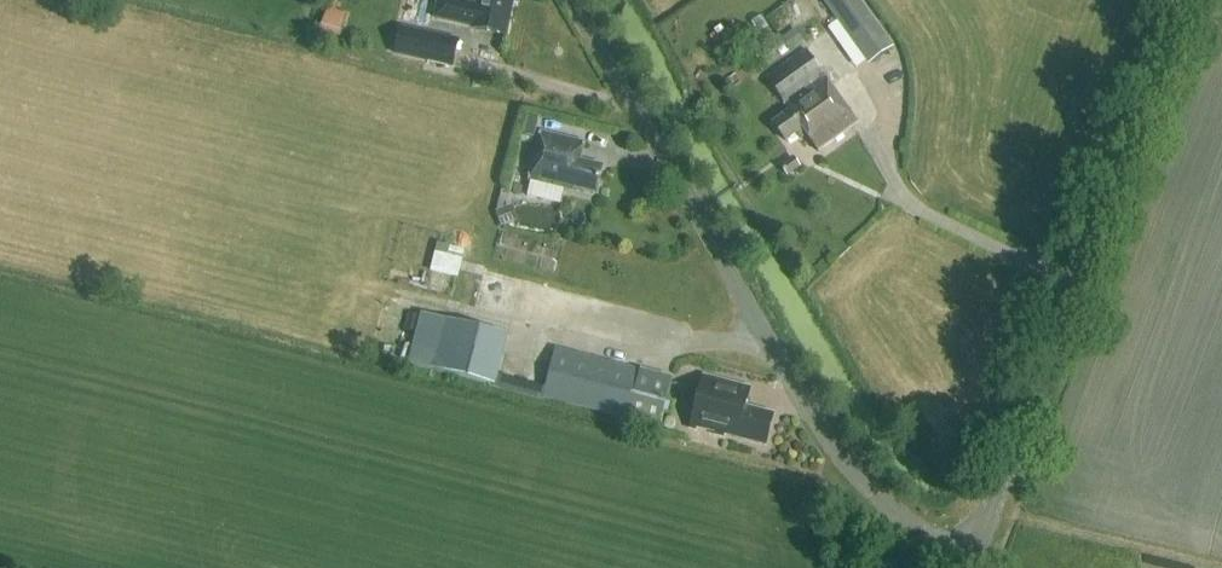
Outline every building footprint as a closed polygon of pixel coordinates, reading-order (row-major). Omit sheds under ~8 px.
[(439,0),(409,0),(405,15),(434,22),(439,0)] [(436,18),(504,33),(511,0),(477,0),(475,5),(452,0),(440,0),(436,18)] [(869,65),(894,47),(861,0),(823,0),(869,65)] [(324,19),(321,31),(341,36),(344,24),(324,19)] [(401,27),(395,54),(452,66),(458,40),(430,34),(429,41),(410,37),(412,30),(401,27)] [(806,41),(797,29),(782,40),(791,52),(806,41)] [(817,150),(855,123),(805,52),(767,79),(790,111),(773,124),(786,142),(803,129),(817,150)] [(524,135),(535,138),(539,119),(528,116),(524,135)] [(596,193),(602,167),(579,162),(584,143),(541,133),(530,180),(572,190),(573,188),(596,193)] [(564,243),(505,227),(498,253),(557,270),(564,243)] [(433,268),(461,276),(470,248),(442,239),(433,268)] [(493,385),(496,374),(498,374),(508,335),(421,313),(408,363),(493,385)] [(658,427),(671,379),(556,349),(543,397),(658,427)] [(746,406),(751,387),(703,374),(689,429),(696,431),(697,428),(714,433),(714,436),(723,438),(724,435),(765,446),(774,413),(746,406)]
